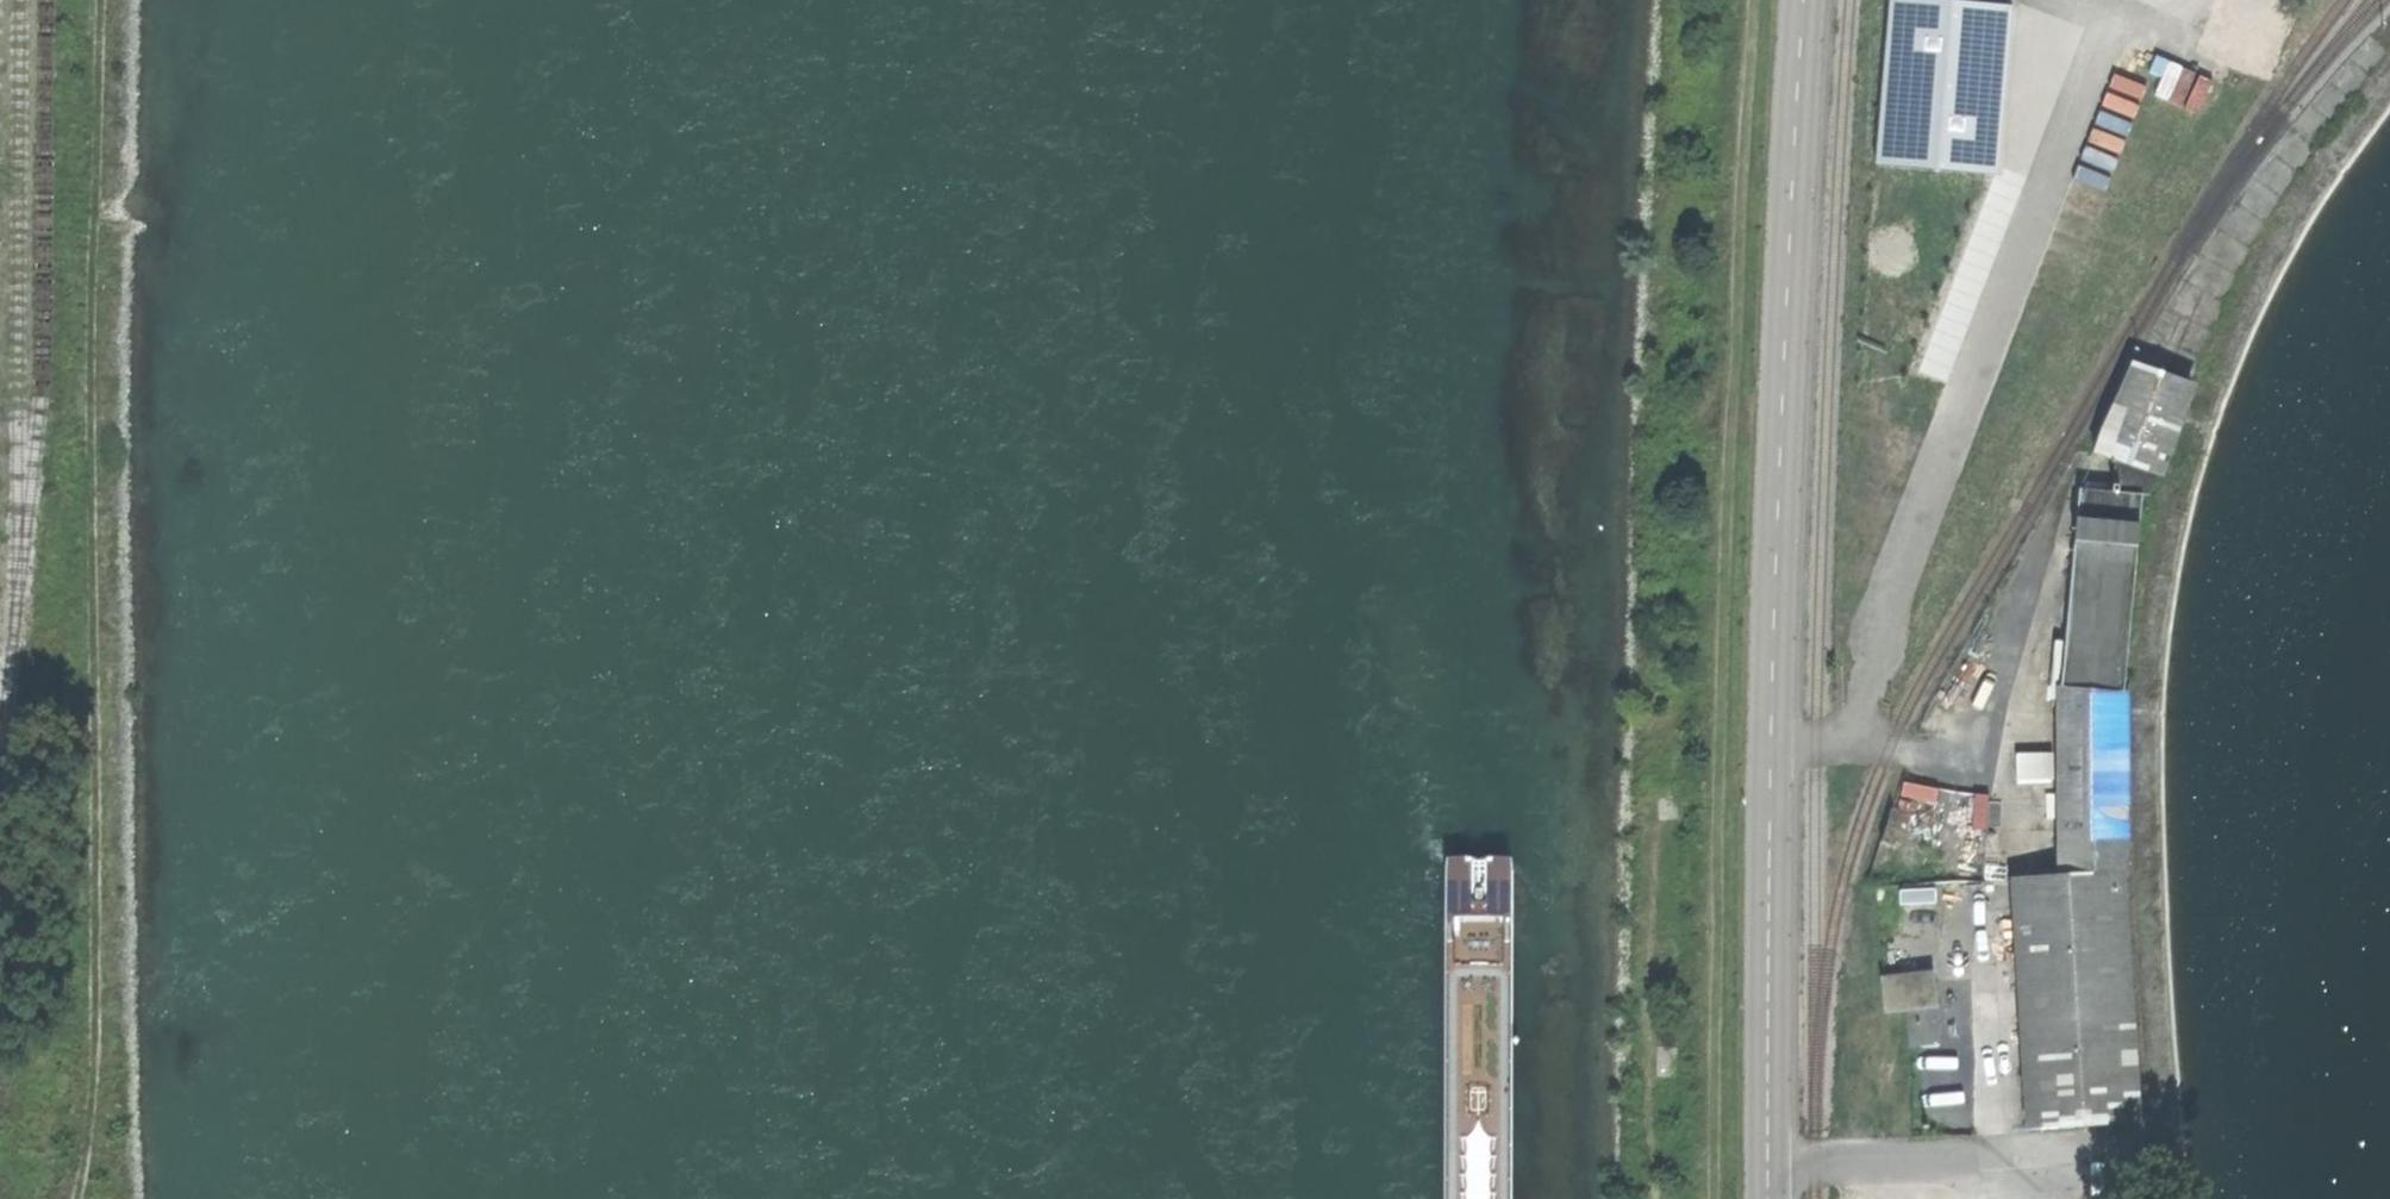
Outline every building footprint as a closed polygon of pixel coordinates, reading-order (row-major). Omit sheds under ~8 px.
[(1875,165),(2006,170),(2012,3),(1928,0),(1882,0),(1875,165)] [(2196,383),(2138,361),(2102,453),(2160,475),(2196,383)] [(2078,484),(2059,678),(2122,687),(2141,490),(2120,488),(2121,478),(2112,477),(2110,487),(2078,484)] [(2126,869),(2122,687),(2059,678),(2062,870),(2120,869),(2126,869)] [(2062,870),(2014,875),(2030,1121),(2136,1114),(2120,869),(2062,870)] [(1936,1037),(1932,966),(1883,969),(1885,1003),(1918,1002),(1918,1016),(1909,1016),(1910,1039),(1936,1037)]
